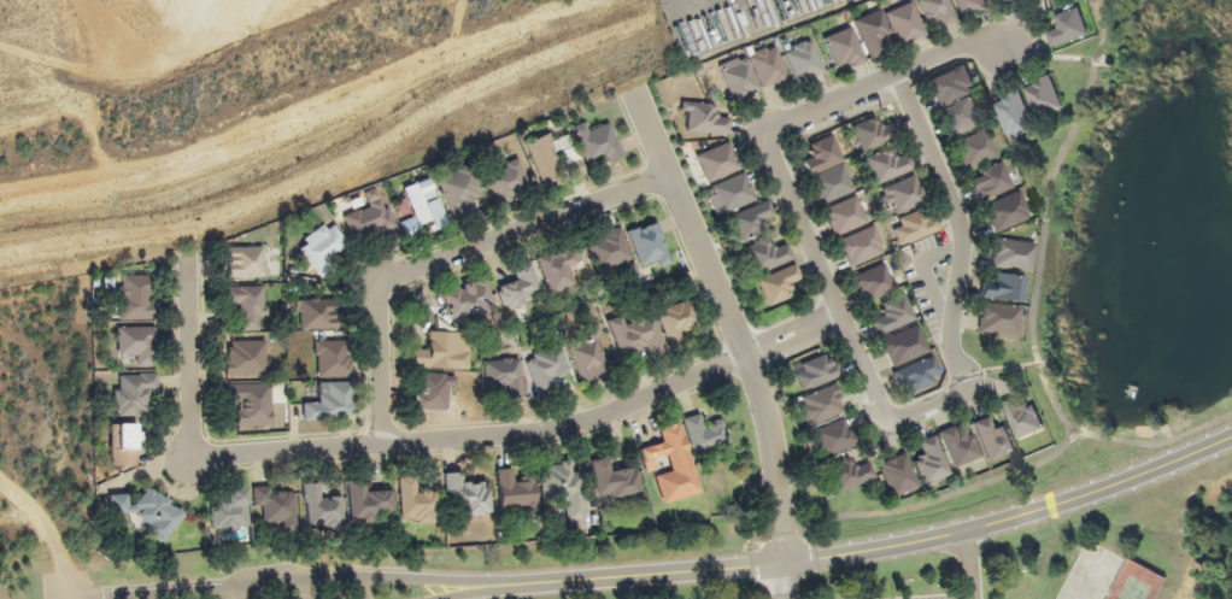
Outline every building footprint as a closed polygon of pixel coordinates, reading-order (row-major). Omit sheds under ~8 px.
[(937,15),(942,27),(956,20),(947,0),(916,0),(925,21),(937,15)] [(961,17),(988,6),(986,0),(954,0),(961,17)] [(925,35),(911,1),(885,12),(899,46),(925,35)] [(1089,33),(1079,6),(1054,15),(1059,28),(1047,32),(1052,46),(1089,33)] [(853,21),(869,59),(886,52),(880,39),(891,35),(880,9),(853,21)] [(844,56),(849,67),(864,60),(849,26),(823,38),(833,61),(844,56)] [(825,71),(808,38),(782,52),(798,84),(825,71)] [(732,101),(788,80),(775,44),(718,65),(732,101)] [(928,79),(949,136),(983,124),(972,93),(976,92),(967,65),(928,79)] [(1024,87),(1038,118),(1064,106),(1050,75),(1024,87)] [(994,103),(1009,140),(1037,128),(1021,91),(994,103)] [(718,103),(684,102),(683,132),(729,133),(729,116),(718,116),(718,103)] [(892,121),(881,126),(876,115),(850,127),(862,152),(899,135),(892,121)] [(610,122),(586,131),(583,122),(570,126),(586,166),(621,153),(610,122)] [(954,142),(965,169),(997,155),(986,128),(954,142)] [(523,143),(540,184),(566,174),(568,179),(582,173),(567,135),(553,141),(550,132),(523,143)] [(820,204),(854,191),(832,135),(808,144),(813,156),(803,160),(820,204)] [(695,155),(708,182),(740,168),(728,141),(695,155)] [(912,167),(906,154),(895,159),(889,146),(865,157),(877,184),(912,167)] [(530,188),(518,160),(484,174),(497,202),(530,188)] [(983,181),(973,186),(980,201),(1013,186),(1001,160),(979,171),(983,181)] [(452,220),(465,215),(460,205),(482,196),(469,164),(435,178),(452,220)] [(880,189),(891,215),(925,200),(913,174),(880,189)] [(708,184),(713,212),(753,204),(747,176),(708,184)] [(444,224),(431,178),(403,186),(412,216),(400,220),(404,232),(430,225),(431,228),(444,224)] [(343,215),(351,241),(392,228),(379,187),(363,192),(368,207),(343,215)] [(1030,216),(1018,190),(983,206),(995,232),(1030,216)] [(867,223),(857,195),(823,207),(832,235),(867,223)] [(777,213),(763,197),(731,223),(745,239),(777,213)] [(937,233),(932,210),(892,218),(897,242),(937,233)] [(670,260),(657,221),(628,231),(641,270),(670,260)] [(586,239),(600,272),(632,259),(619,226),(586,239)] [(839,237),(847,265),(883,254),(876,227),(839,237)] [(990,266),(1029,271),(1033,243),(993,237),(990,266)] [(746,248),(756,274),(793,259),(787,244),(774,249),(770,238),(746,248)] [(537,257),(548,294),(575,285),(570,269),(579,266),(572,246),(537,257)] [(517,280),(496,286),(504,310),(541,299),(530,262),(513,267),(517,280)] [(852,278),(866,303),(896,288),(882,262),(852,278)] [(790,283),(801,278),(795,263),(756,281),(768,306),(795,294),(790,283)] [(984,284),(981,295),(1020,303),(1026,278),(996,272),(993,286),(984,284)] [(452,324),(495,311),(485,277),(441,290),(452,324)] [(877,335),(915,320),(905,295),(878,305),(883,318),(872,322),(877,335)] [(298,329),(335,329),(335,299),(298,299),(298,329)] [(679,333),(698,324),(688,299),(656,313),(670,347),(683,342),(679,333)] [(1020,308),(983,302),(979,331),(1016,336),(1020,308)] [(644,348),(646,358),(665,353),(653,312),(609,324),(618,356),(644,348)] [(929,351),(917,324),(880,341),(892,367),(929,351)] [(154,327),(116,327),(116,353),(129,353),(129,365),(154,365),(154,327)] [(468,343),(460,343),(460,332),(425,332),(425,346),(412,346),(412,367),(468,368),(468,343)] [(609,369),(593,335),(567,347),(582,381),(609,369)] [(265,376),(265,340),(223,340),(223,376),(265,376)] [(350,377),(350,340),(313,340),(313,377),(350,377)] [(539,395),(552,390),(548,380),(570,372),(560,345),(525,357),(539,395)] [(842,375),(832,351),(792,367),(802,391),(842,375)] [(904,395),(942,378),(932,355),(893,373),(904,395)] [(499,396),(521,396),(521,358),(484,358),(484,386),(499,386),(499,396)] [(156,373),(114,373),(113,415),(145,415),(146,392),(156,392),(156,373)] [(415,409),(452,409),(452,373),(415,373),(415,409)] [(227,405),(237,405),(237,424),(258,424),(258,413),(270,413),(270,382),(227,382),(227,405)] [(349,382),(313,382),(313,398),(301,398),(301,419),(349,419),(349,382)] [(797,397),(805,425),(844,413),(835,385),(797,397)] [(1002,402),(1017,439),(1044,428),(1034,402),(1025,406),(1020,394),(1002,402)] [(683,417),(690,455),(726,448),(721,420),(702,423),(701,414),(683,417)] [(824,458),(856,445),(844,417),(812,431),(824,458)] [(1003,423),(993,428),(987,417),(972,424),(990,461),(1015,448),(1003,423)] [(644,473),(663,468),(664,472),(655,474),(662,502),(698,493),(681,421),(657,427),(661,442),(638,447),(644,473)] [(108,465),(136,465),(136,423),(108,423),(108,465)] [(969,431),(960,436),(955,425),(938,433),(954,468),(981,456),(969,431)] [(950,473),(934,435),(919,442),(924,454),(913,459),(924,484),(950,473)] [(891,497),(919,485),(905,452),(877,464),(891,497)] [(875,477),(868,461),(856,466),(851,456),(827,467),(839,493),(875,477)] [(598,501),(640,493),(635,466),(611,470),(609,457),(590,460),(598,501)] [(542,463),(544,504),(564,503),(565,518),(583,518),(581,472),(570,472),(570,462),(542,463)] [(510,469),(498,469),(499,511),(535,510),(534,479),(510,479),(510,469)] [(446,515),(490,514),(489,483),(465,484),(465,473),(445,473),(446,515)] [(412,478),(400,478),(400,522),(435,522),(435,489),(412,489),(412,478)] [(350,521),(394,518),(392,490),(367,492),(367,480),(348,481),(350,521)] [(305,525),(342,525),(341,495),(318,496),(318,483),(305,484),(305,525)] [(109,501),(162,543),(185,513),(149,484),(135,503),(118,490),(109,501)] [(253,506),(263,505),(264,526),(295,525),(293,486),(252,488),(253,506)] [(210,501),(210,530),(246,530),(246,488),(222,488),(222,501),(210,501)]
